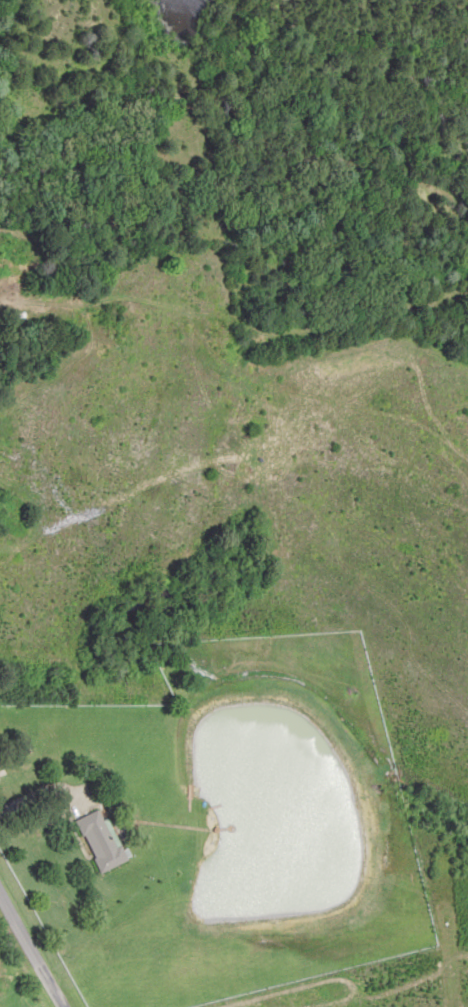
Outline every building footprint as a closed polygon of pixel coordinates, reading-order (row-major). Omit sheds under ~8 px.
[(129,861),(111,816),(105,819),(101,810),(80,819),(102,872),(129,861)]
